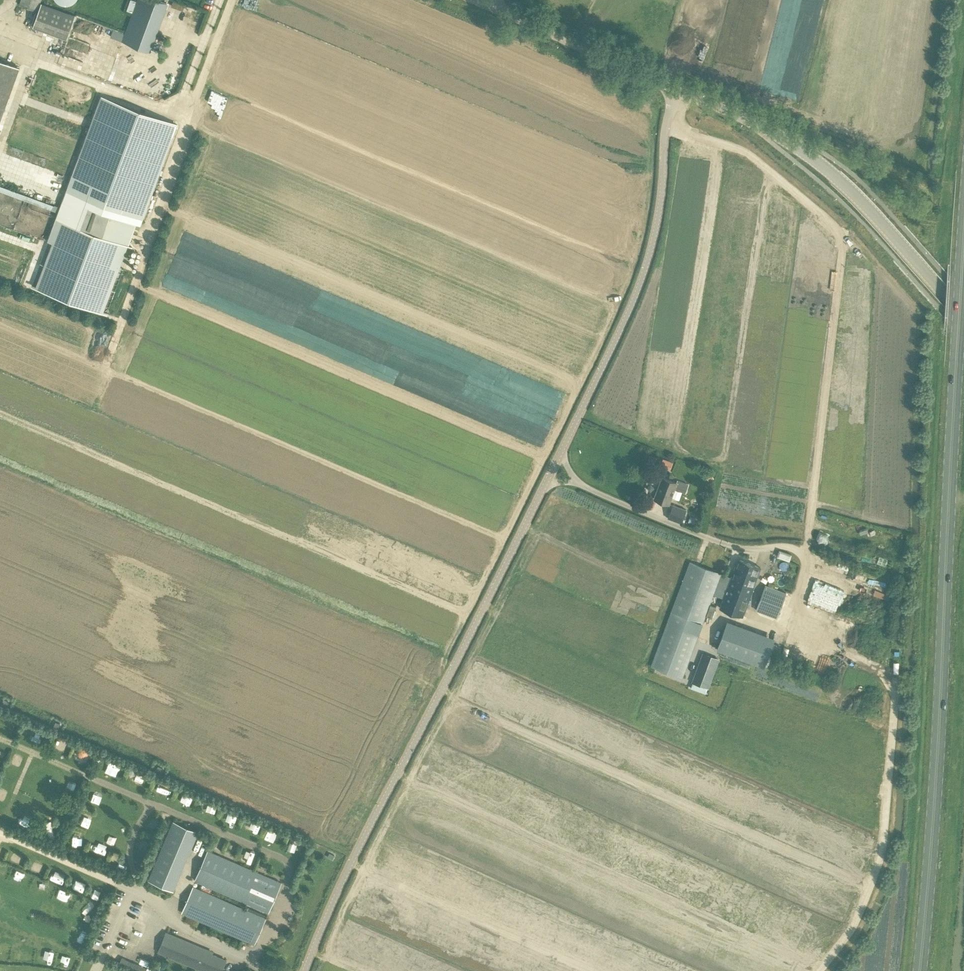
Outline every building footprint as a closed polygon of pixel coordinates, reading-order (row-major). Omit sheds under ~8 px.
[(19,4),(37,11),(41,0),(20,0),(19,4)] [(162,0),(137,0),(122,40),(150,51),(169,3),(162,0)] [(68,38),(76,16),(42,3),(33,26),(68,38)] [(0,61),(0,122),(19,69),(0,61)] [(178,124),(102,96),(33,286),(108,313),(178,124)] [(660,465),(670,468),(673,462),(663,458),(660,465)] [(669,503),(677,482),(662,476),(654,498),(669,503)] [(686,509),(673,504),(670,512),(683,517),(686,509)] [(691,516),(688,522),(696,525),(699,519),(691,516)] [(719,608),(743,616),(761,567),(738,558),(731,577),(690,561),(651,665),(683,677),(713,595),(723,598),(719,608)] [(760,598),(756,609),(777,617),(781,606),(786,592),(766,585),(760,598)] [(841,594),(840,598),(834,596),(831,608),(858,616),(863,600),(841,594)] [(727,623),(717,649),(764,666),(774,640),(727,623)] [(704,653),(695,677),(709,683),(718,658),(704,653)] [(78,756),(80,758),(84,758),(87,756),(89,752),(88,749),(85,746),(83,746),(80,746),(78,747),(76,750),(76,753),(78,756)] [(109,762),(107,770),(116,772),(117,764),(109,762)] [(138,769),(132,783),(140,786),(146,772),(138,769)] [(51,821),(45,822),(49,839),(55,838),(51,821)] [(170,829),(167,835),(164,833),(156,851),(153,850),(149,859),(156,862),(149,879),(174,890),(197,835),(195,834),(171,825),(170,829)] [(80,836),(73,839),(75,845),(82,842),(80,836)] [(254,870),(236,863),(233,861),(208,850),(195,880),(269,912),(271,905),(274,900),(281,882),(276,880),(261,873),(254,870)] [(74,886),(83,890),(87,882),(77,878),(74,886)] [(266,918),(193,886),(182,912),(185,913),(189,915),(186,921),(195,924),(197,918),(242,938),(250,942),(255,944),(266,918)] [(204,970),(219,970),(225,958),(166,934),(158,953),(204,970)] [(146,966),(124,957),(125,954),(123,953),(118,964),(134,970),(144,970),(146,966)] [(266,956),(262,963),(268,966),(273,956),(267,953),(266,956)]
